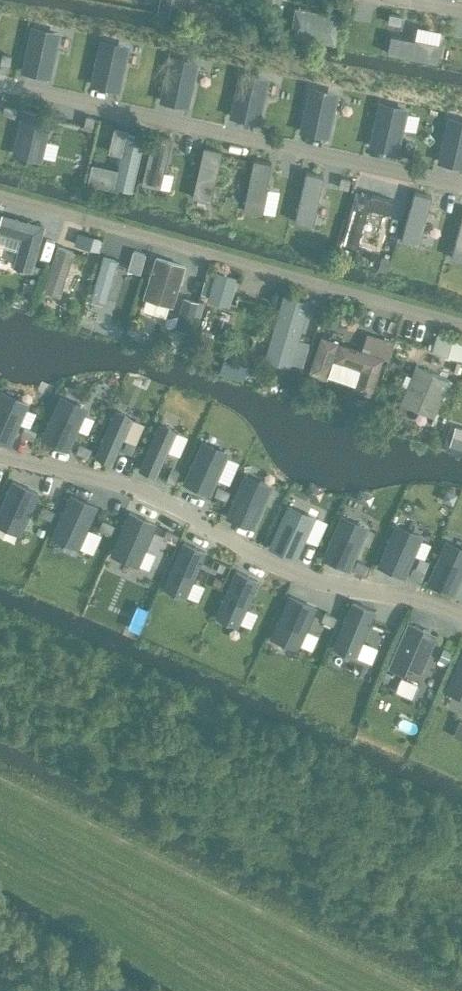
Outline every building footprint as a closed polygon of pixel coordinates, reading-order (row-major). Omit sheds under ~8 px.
[(291,34),(335,41),(339,13),(296,6),(291,34)] [(30,30),(22,70),(50,76),(58,36),(30,30)] [(389,40),(386,52),(437,62),(440,46),(414,41),(414,39),(390,34),(389,38),(389,40)] [(99,44),(90,83),(118,89),(126,49),(99,44)] [(169,59),(161,99),(188,104),(197,65),(169,59)] [(239,77),(230,116),(258,122),(266,83),(239,77)] [(309,90),(300,129),(328,135),(336,96),(309,90)] [(379,105),(370,144),(398,150),(406,111),(379,105)] [(24,108),(15,148),(43,154),(51,114),(24,108)] [(103,118),(99,131),(111,134),(113,127),(115,121),(103,118)] [(439,159),(461,164),(461,123),(448,120),(439,159)] [(92,163),(87,183),(114,189),(114,187),(131,191),(144,137),(127,133),(122,155),(118,169),(92,163)] [(153,136),(141,183),(158,187),(169,140),(153,136)] [(204,149),(192,197),(208,201),(220,153),(204,149)] [(254,158),(244,209),(261,213),(267,188),(265,188),(270,162),(254,158)] [(306,170),(295,220),(312,224),(318,199),(316,199),(322,173),(306,170)] [(394,198),(372,192),(371,195),(358,191),(344,240),(358,244),(368,205),(390,211),(394,198)] [(416,195),(402,244),(418,248),(423,229),(433,232),(437,216),(428,214),(432,200),(416,195)] [(31,268),(43,224),(3,213),(0,223),(0,229),(23,236),(15,264),(31,268)] [(452,254),(461,257),(461,218),(452,254)] [(91,232),(88,243),(96,245),(99,234),(91,232)] [(58,245),(44,287),(59,292),(73,250),(58,245)] [(134,249),(128,267),(140,271),(145,252),(134,249)] [(103,255),(92,294),(106,298),(117,259),(103,255)] [(172,302),(184,264),(157,256),(145,294),(172,302)] [(381,256),(378,270),(386,272),(390,259),(381,256)] [(208,270),(201,293),(208,295),(208,296),(230,302),(238,277),(216,271),(215,272),(208,270)] [(296,339),(308,301),(285,294),(281,306),(273,332),(276,333),(269,357),(289,362),(290,359),(301,363),(307,342),(296,339)] [(185,296),(180,313),(191,316),(196,300),(185,296)] [(386,342),(387,339),(367,332),(361,348),(340,341),(340,344),(337,343),(338,340),(322,335),(317,350),(310,368),(326,374),(330,364),(333,356),(361,366),(362,366),(359,374),(354,388),(364,391),(372,394),(384,355),(388,357),(392,345),(386,342)] [(434,348),(461,357),(461,338),(439,332),(434,348)] [(223,359),(218,373),(243,381),(248,367),(223,359)] [(416,364),(401,400),(434,414),(449,378),(416,364)] [(10,443),(19,423),(25,408),(27,404),(0,392),(0,439),(10,443)] [(58,398),(41,437),(68,449),(77,430),(83,417),(83,415),(85,411),(58,398)] [(115,413),(96,457),(111,464),(129,423),(127,418),(115,413)] [(159,423),(140,467),(155,474),(175,429),(159,423)] [(450,444),(461,448),(461,427),(456,426),(455,427),(450,444)] [(36,432),(24,427),(21,435),(32,440),(36,432)] [(202,440),(184,479),(212,491),(229,452),(202,440)] [(127,441),(123,449),(131,453),(135,445),(127,441)] [(91,450),(79,444),(76,452),(87,457),(91,450)] [(174,482),(179,471),(172,468),(167,479),(174,482)] [(243,476),(227,513),(254,526),(271,489),(243,476)] [(20,536),(32,509),(39,493),(12,481),(0,509),(0,527),(20,536)] [(54,532),(51,537),(78,549),(90,522),(97,507),(70,495),(54,532)] [(42,507),(38,515),(50,521),(53,512),(42,507)] [(286,507),(270,544),(298,556),(305,541),(314,519),(286,507)] [(112,549),(110,554),(137,566),(149,539),(155,523),(128,512),(112,549)] [(339,518),(323,555),(350,567),(367,531),(339,518)] [(102,521),(98,529),(110,534),(113,526),(102,521)] [(396,527),(379,563),(407,576),(416,555),(423,539),(396,527)] [(177,536),(165,531),(161,539),(173,544),(177,536)] [(182,542),(164,582),(189,593),(207,553),(182,542)] [(428,579),(455,592),(461,578),(461,550),(445,542),(428,579)] [(366,574),(370,566),(357,561),(354,569),(366,574)] [(422,581),(425,573),(416,569),(413,568),(410,576),(422,581)] [(236,571),(216,619),(228,624),(230,620),(240,624),(258,580),(236,571)] [(274,631),(272,637),(298,649),(310,621),(317,606),(290,594),(274,631)] [(353,601),(333,649),(345,654),(346,650),(357,654),(375,610),(353,601)] [(337,617),(325,612),(322,620),(333,625),(337,617)] [(408,621),(389,666),(404,672),(406,666),(420,672),(437,633),(408,621)] [(443,648),(439,659),(447,663),(452,652),(443,648)] [(446,691),(461,698),(461,654),(448,685),(446,691)]
